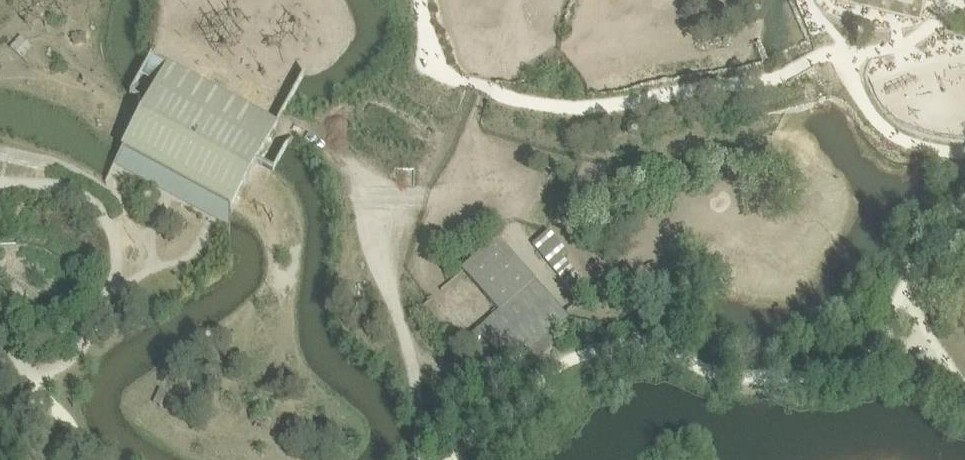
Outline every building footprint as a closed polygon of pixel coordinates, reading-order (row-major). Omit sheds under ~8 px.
[(908,5),(887,0),(829,0),(920,22),(925,0),(909,0),(908,5)] [(122,151),(229,209),(231,205),(257,157),(275,123),(168,65),(150,99),(122,151)] [(230,227),(231,205),(229,209),(122,151),(114,164),(127,172),(165,192),(174,196),(210,216),(221,222),(230,227)] [(532,245),(574,297),(585,288),(562,259),(567,255),(548,232),(532,245)] [(482,336),(511,368),(515,365),(531,371),(536,367),(540,363),(540,359),(554,348),(557,345),(558,333),(555,330),(568,319),(498,238),(462,270),(499,312),(473,335),(477,340),(482,336)]
